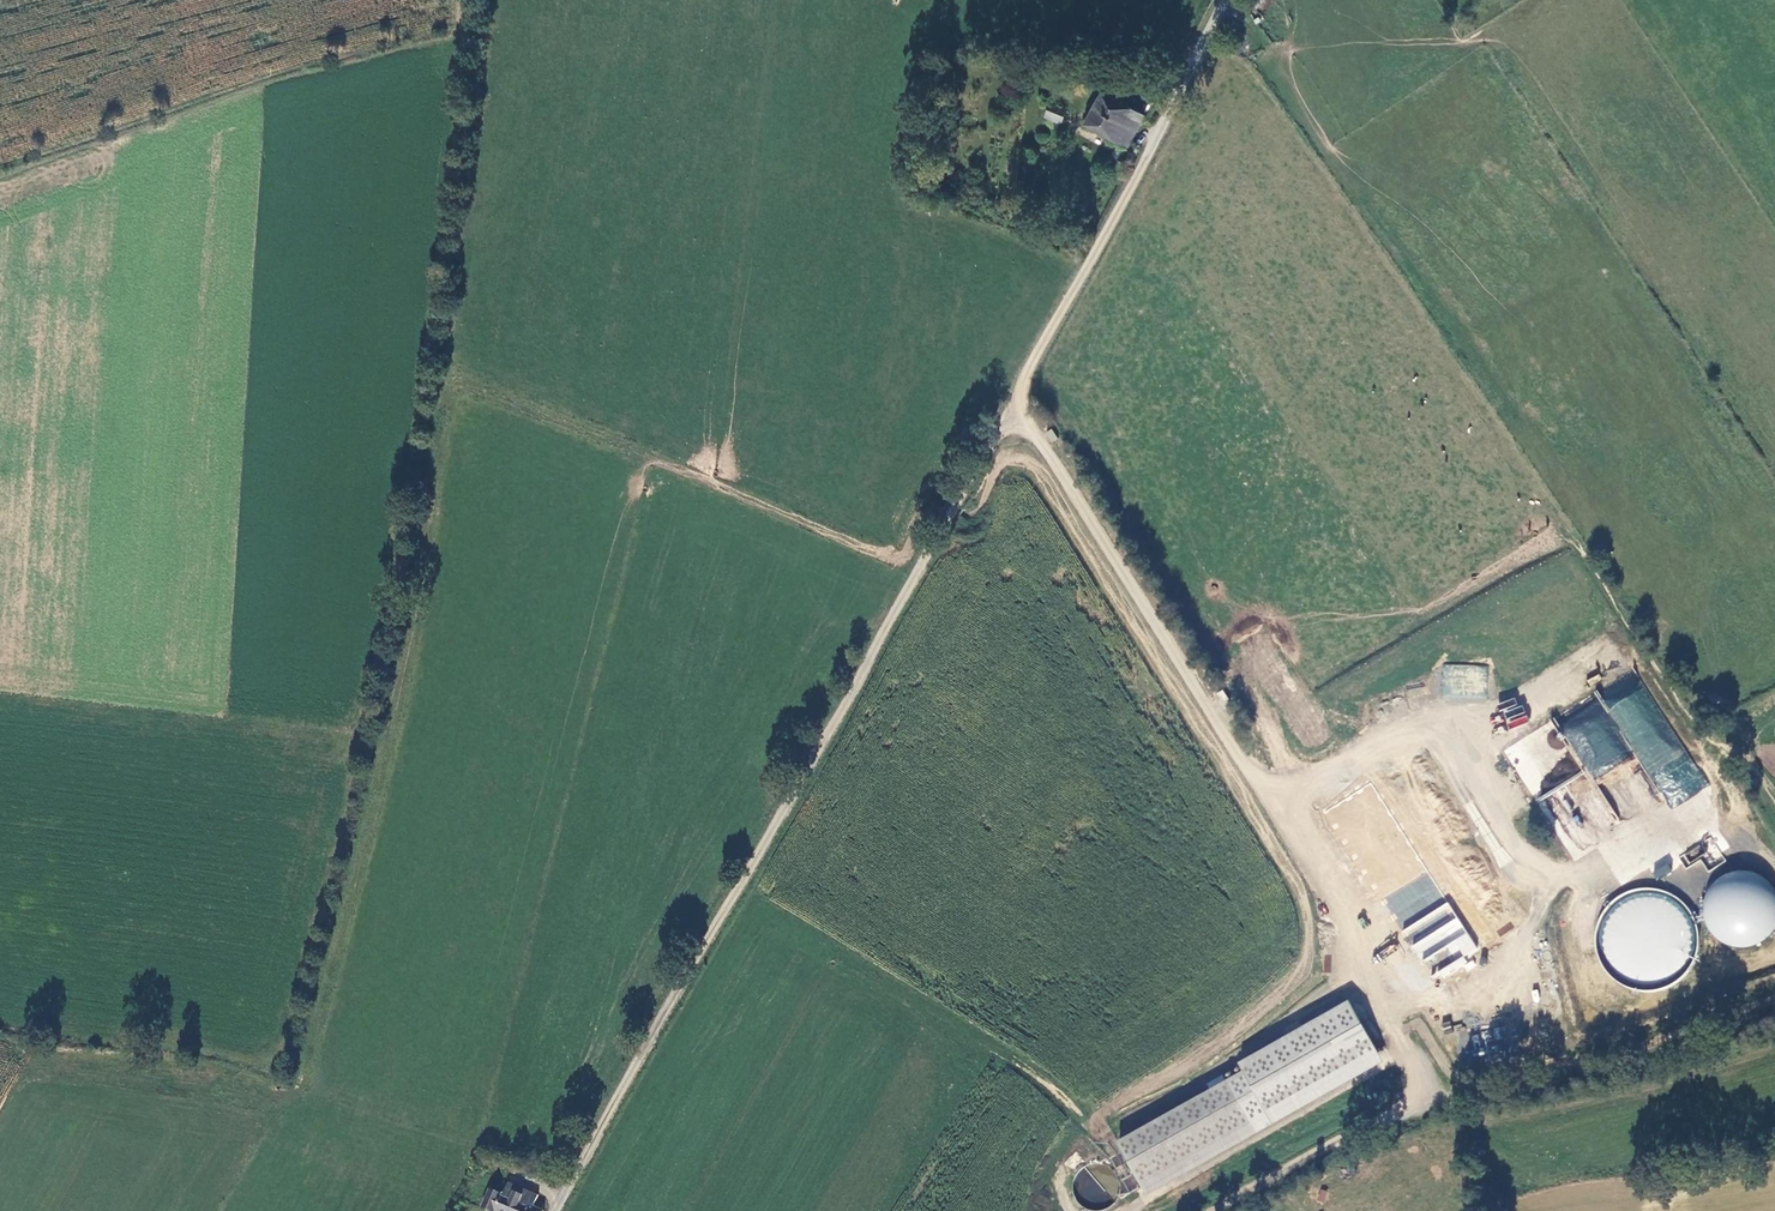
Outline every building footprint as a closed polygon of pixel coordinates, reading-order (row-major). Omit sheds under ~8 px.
[(1146,115),(1103,92),(1085,126),(1127,149),(1146,115)] [(1054,122),(1060,106),(1053,104),(1047,118),(1054,122)] [(1054,122),(1061,126),(1069,111),(1060,106),(1054,122)] [(1670,809),(1708,786),(1643,682),(1606,705),(1598,692),(1553,719),(1591,780),(1635,752),(1670,809)] [(1506,729),(1526,723),(1519,697),(1499,702),(1506,729)] [(1724,871),(1710,885),(1703,905),(1707,926),(1721,942),(1742,950),(1762,942),(1774,925),(1774,890),(1774,887),(1755,875),(1740,869),(1724,871)] [(1651,888),(1637,888),(1623,893),(1609,906),(1598,922),(1594,946),(1603,961),(1614,980),(1632,989),(1656,991),(1679,982),(1697,952),(1691,924),(1681,905),(1661,893),(1651,888)] [(1403,927),(1433,982),(1467,964),(1464,958),(1477,951),(1450,901),(1403,927)] [(1392,943),(1377,954),(1381,960),(1396,949),(1392,943)] [(1349,1079),(1381,1063),(1350,1001),(1235,1059),(1242,1073),(1114,1137),(1143,1196),(1354,1090),(1349,1079)] [(508,1184),(503,1196),(490,1190),(482,1210),(485,1210),(540,1210),(533,1208),(538,1196),(508,1184)] [(1320,1189),(1316,1201),(1324,1203),(1327,1191),(1320,1189)]
